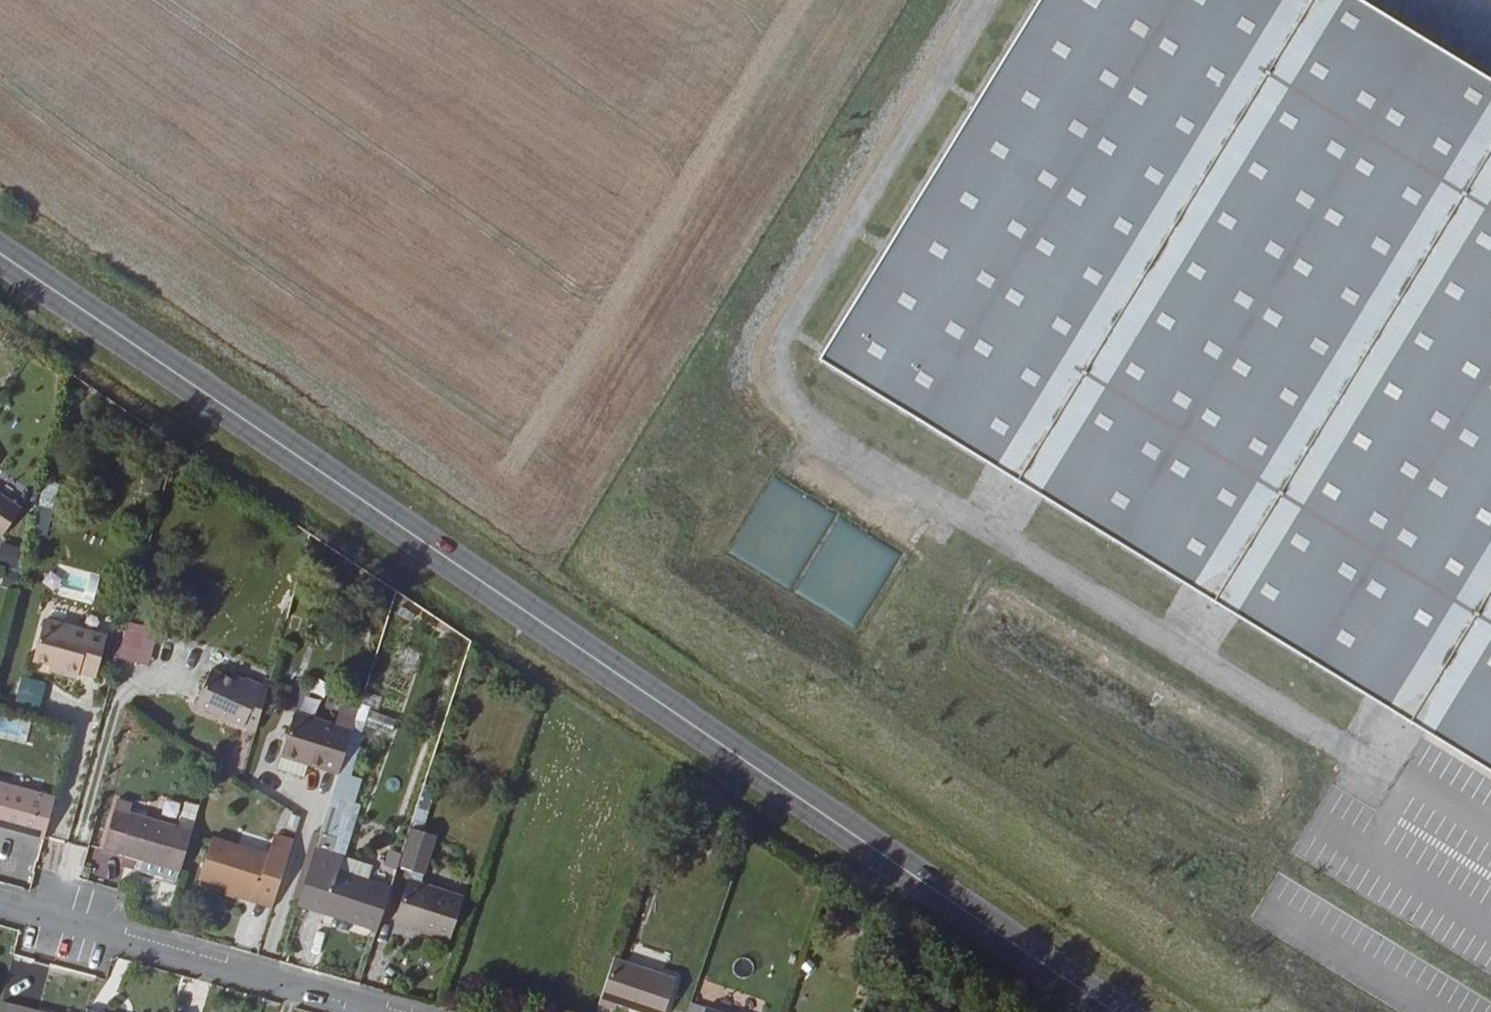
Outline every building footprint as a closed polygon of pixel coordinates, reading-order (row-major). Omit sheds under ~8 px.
[(1389,0),(1030,0),(815,351),(1490,763),(1490,62),(1389,0)] [(0,551),(0,565),(17,570),(23,550),(3,543),(0,551)] [(20,626),(11,656),(40,674),(55,683),(57,677),(72,682),(83,643),(20,626)] [(131,636),(103,628),(93,664),(122,673),(131,636)] [(26,669),(40,674),(11,656),(9,664),(26,669)] [(40,674),(26,669),(25,675),(39,678),(40,674)] [(173,710),(233,738),(246,689),(240,686),(237,692),(223,686),(220,691),(188,677),(173,710)] [(284,769),(315,779),(328,737),(272,720),(262,754),(276,758),(274,766),(284,769)] [(262,754),(259,762),(274,766),(276,758),(262,754)] [(22,844),(34,802),(0,793),(0,838),(22,844)] [(159,878),(170,838),(170,837),(156,833),(107,819),(109,812),(93,807),(79,856),(119,867),(143,874),(159,878)] [(156,833),(170,837),(173,828),(159,825),(156,833)] [(309,827),(301,825),(298,836),(305,839),(309,827)] [(401,878),(413,840),(388,831),(376,869),(401,878)] [(305,839),(298,836),(293,851),(275,909),(303,918),(304,914),(339,925),(337,929),(355,935),(368,893),(338,882),(343,868),(308,856),(313,841),(305,839)] [(248,850),(268,857),(271,846),(251,840),(248,850)] [(205,892),(253,907),(268,857),(248,850),(245,861),(190,844),(177,884),(205,892)] [(268,907),(275,909),(293,851),(286,849),(268,907)] [(141,879),(143,874),(119,867),(118,872),(141,879)] [(427,945),(441,901),(397,888),(387,885),(376,921),(402,929),(400,936),(427,945)] [(202,899),(250,914),(253,907),(205,892),(202,899)] [(304,914),(303,918),(337,929),(339,925),(304,914)] [(376,921),(374,928),(400,936),(402,929),(376,921)] [(653,980),(593,960),(578,1005),(592,1011),(595,1005),(616,1011),(643,1011),(653,980)] [(54,1001),(0,988),(0,1011),(51,1011),(54,1001)]
